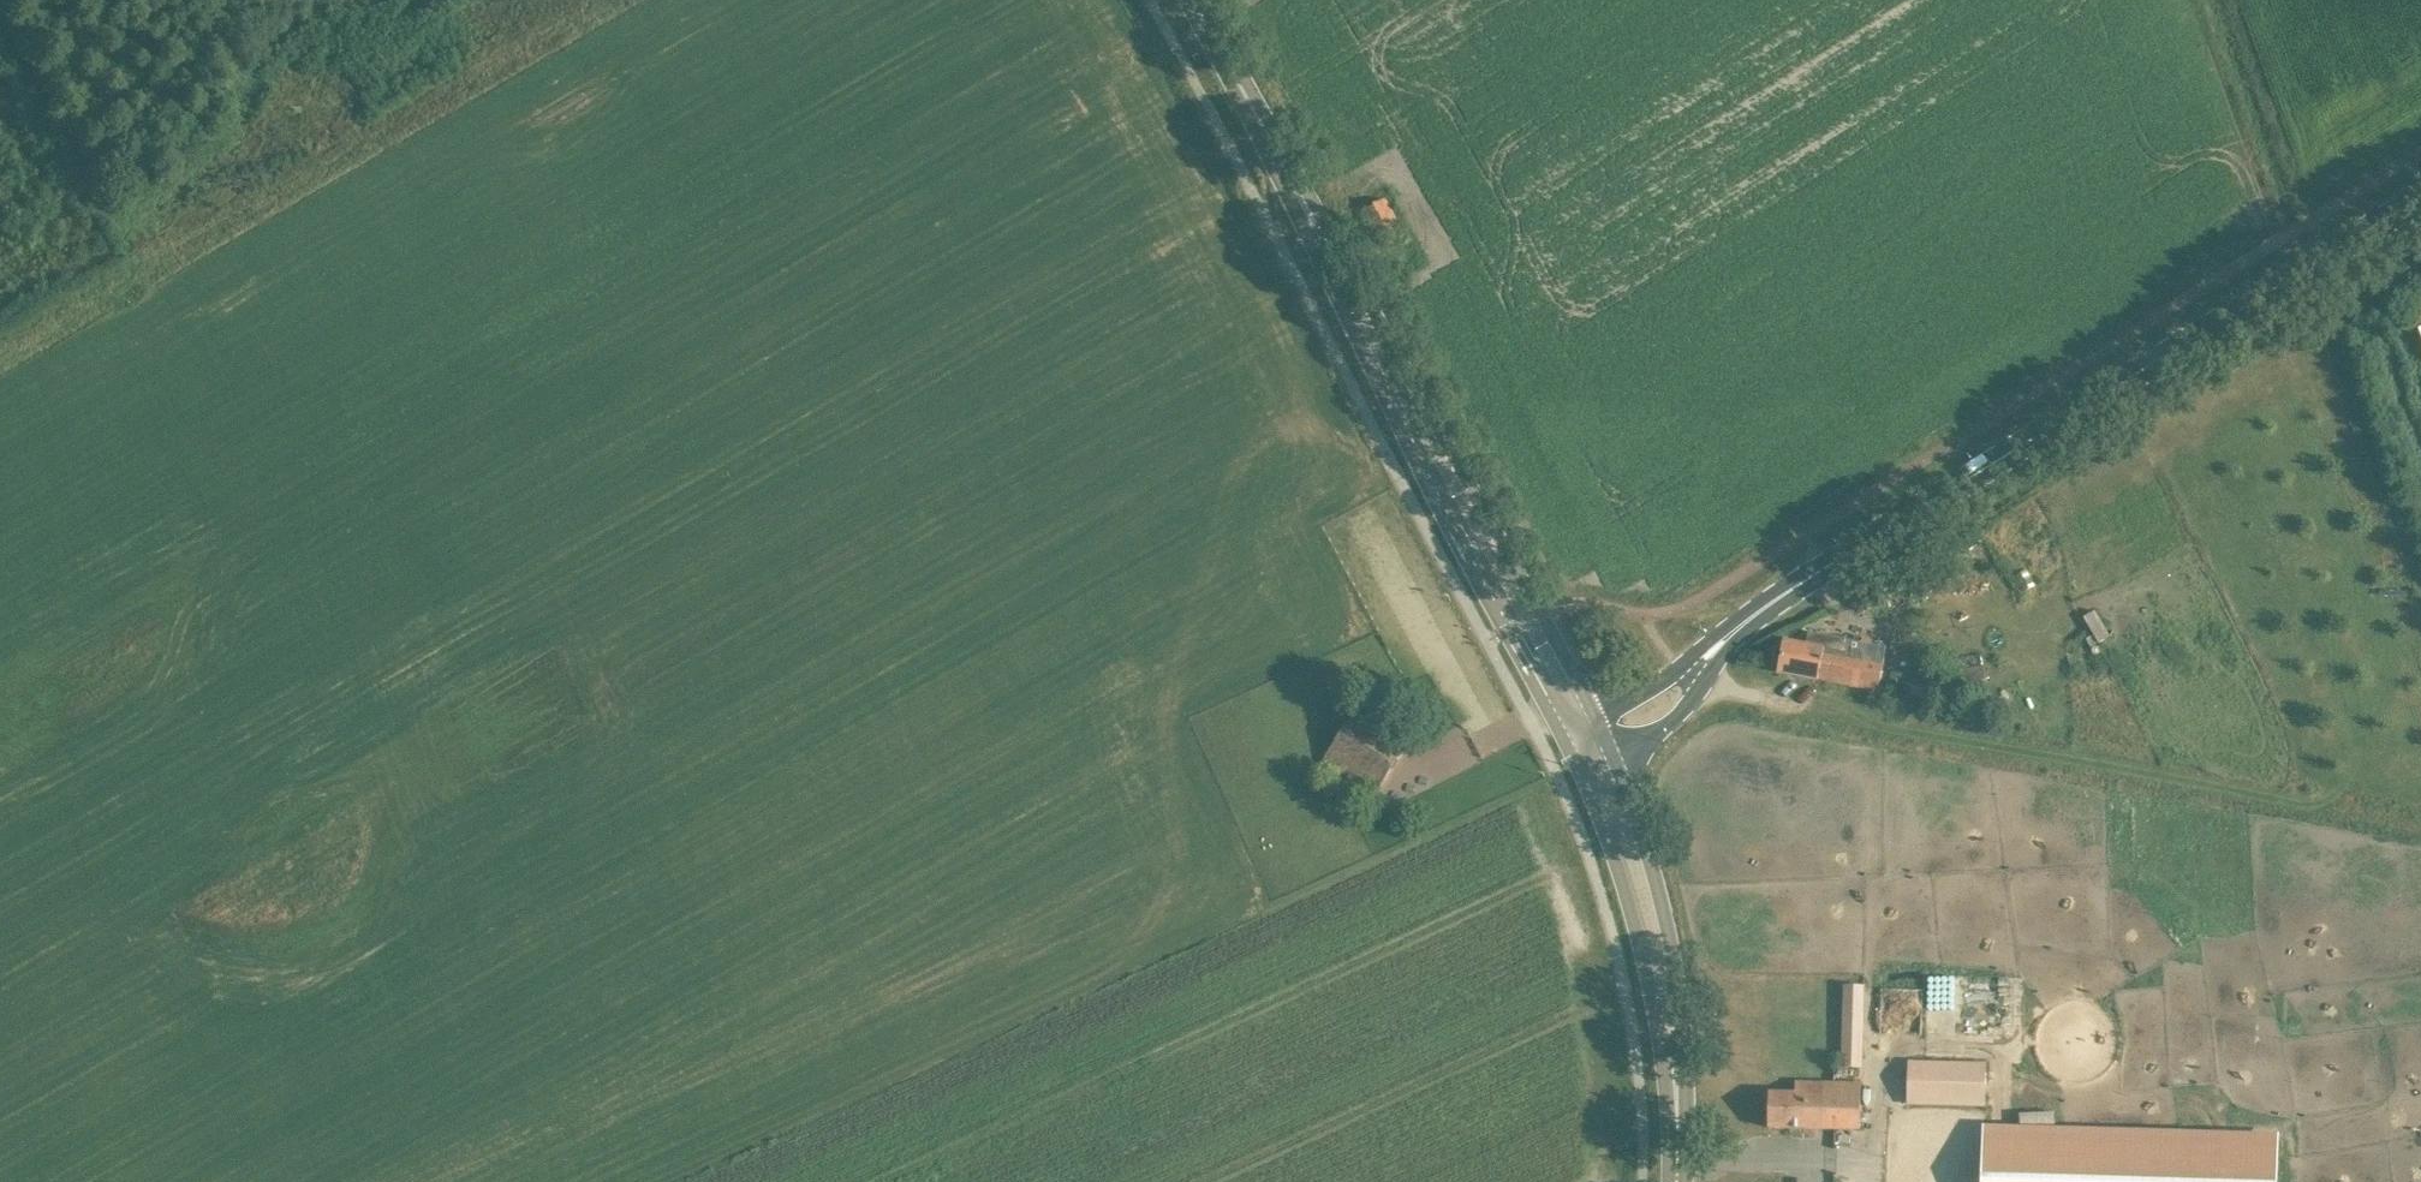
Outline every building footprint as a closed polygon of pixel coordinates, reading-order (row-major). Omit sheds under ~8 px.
[(1382,247),(1405,235),(1386,200),(1363,212),(1382,247)] [(1899,574),(1912,595),(1936,579),(1923,559),(1899,574)] [(1873,595),(1861,602),(1866,610),(1866,611),(1878,604),(1873,595)] [(1784,641),(1778,671),(1778,672),(1879,691),(1886,648),(1848,641),(1849,640),(1810,633),(1807,645),(1784,641)] [(1626,648),(1616,643),(1609,657),(1619,662),(1626,648)] [(1960,694),(1989,686),(1984,665),(1954,673),(1960,694)] [(1908,671),(1893,667),(1888,686),(1903,690),(1908,671)] [(1927,687),(1910,684),(1908,696),(1924,700),(1927,687)] [(1363,699),(1348,723),(1324,761),(1376,794),(1416,733),(1363,699)] [(1845,985),(1843,1067),(1862,1067),(1865,985),(1845,985)] [(1986,1063),(1909,1060),(1908,1103),(1985,1105),(1986,1063)] [(1769,1128),(1793,1129),(1860,1131),(1861,1083),(1797,1081),(1796,1093),(1770,1093),(1769,1128)] [(2281,1138),(1985,1129),(1983,1181),(2279,1181),(2281,1138)]
